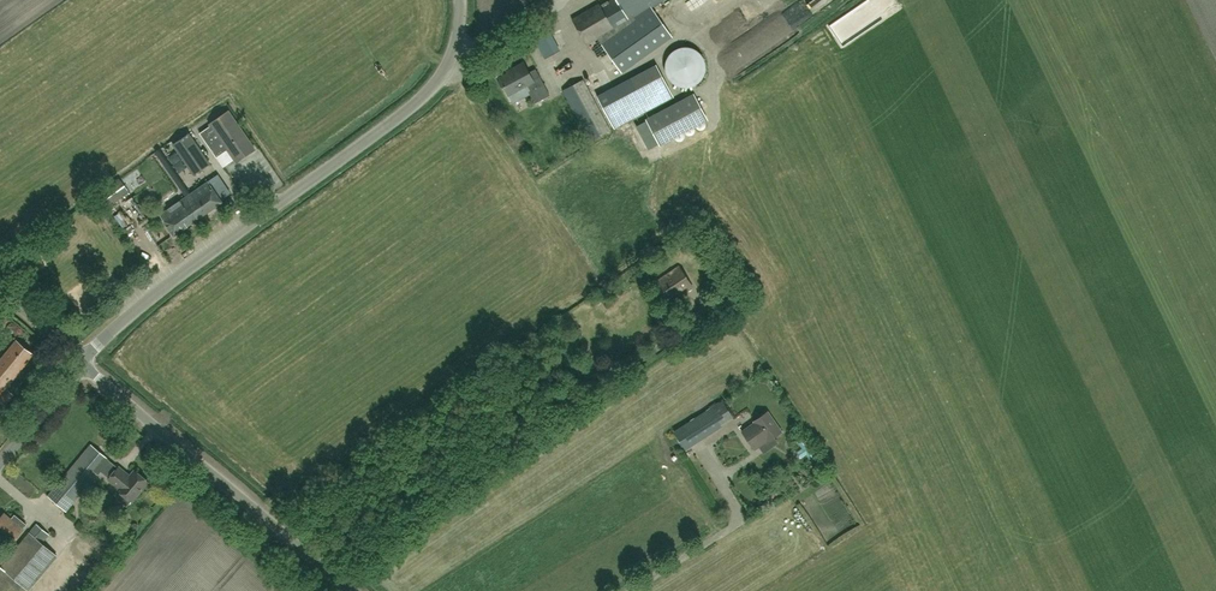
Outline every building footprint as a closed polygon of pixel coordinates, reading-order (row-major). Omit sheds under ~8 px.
[(661,0),(611,0),(601,6),(600,3),(573,19),(587,44),(597,38),(621,73),(672,37),(653,10),(636,21),(633,17),(661,0)] [(545,59),(560,51),(549,31),(534,40),(545,59)] [(669,55),(667,59),(665,63),(665,66),(665,70),(666,74),(669,78),(672,82),(676,85),(679,86),(684,87),(687,87),(690,87),(694,85),(698,83),(700,81),(703,77),(705,74),(706,67),(706,63),(703,57),(700,53),(699,51),(696,49),(691,47),(690,47),(684,46),(681,47),(677,48),(673,50),(672,52),(669,55)] [(535,103),(550,95),(535,69),(529,72),(524,63),(512,69),(513,71),(500,78),(509,95),(528,85),(530,90),(529,91),(535,103)] [(614,128),(648,111),(673,97),(656,65),(597,96),(614,128)] [(571,86),(563,90),(590,141),(610,131),(583,80),(574,84),(574,83),(570,84),(571,86)] [(638,122),(650,149),(712,123),(700,95),(638,122)] [(236,162),(255,149),(228,110),(209,124),(210,125),(199,133),(216,157),(227,150),(236,162)] [(190,133),(175,144),(195,173),(211,162),(190,133)] [(210,180),(208,182),(221,199),(230,192),(218,175),(216,176),(210,180)] [(99,194),(107,204),(127,190),(120,179),(99,194)] [(194,221),(198,218),(222,201),(221,199),(208,182),(208,181),(183,198),(179,201),(168,209),(159,215),(174,236),(194,221)] [(162,201),(170,195),(162,183),(154,189),(162,201)] [(686,249),(708,235),(703,228),(691,236),(689,233),(682,237),(684,241),(681,242),(686,249)] [(667,302),(692,286),(678,266),(654,283),(667,302)] [(726,307),(738,299),(731,288),(719,296),(726,307)] [(33,355),(17,341),(0,361),(0,395),(33,355)] [(0,399),(0,401),(5,405),(13,395),(8,390),(0,399)] [(685,450),(722,427),(710,408),(674,431),(685,450)] [(767,442),(781,432),(767,412),(754,421),(755,423),(742,432),(753,449),(766,440),(767,442)] [(48,496),(55,502),(66,511),(109,460),(91,444),(48,496)] [(807,447),(799,454),(804,459),(812,452),(807,447)] [(119,467),(109,479),(120,488),(119,490),(132,501),(148,482),(135,471),(130,477),(119,467)] [(26,524),(15,515),(11,520),(4,514),(0,519),(0,535),(11,544),(20,532),(26,524)] [(12,576),(29,590),(57,556),(42,543),(49,534),(37,524),(5,562),(0,558),(0,590),(12,576)]
